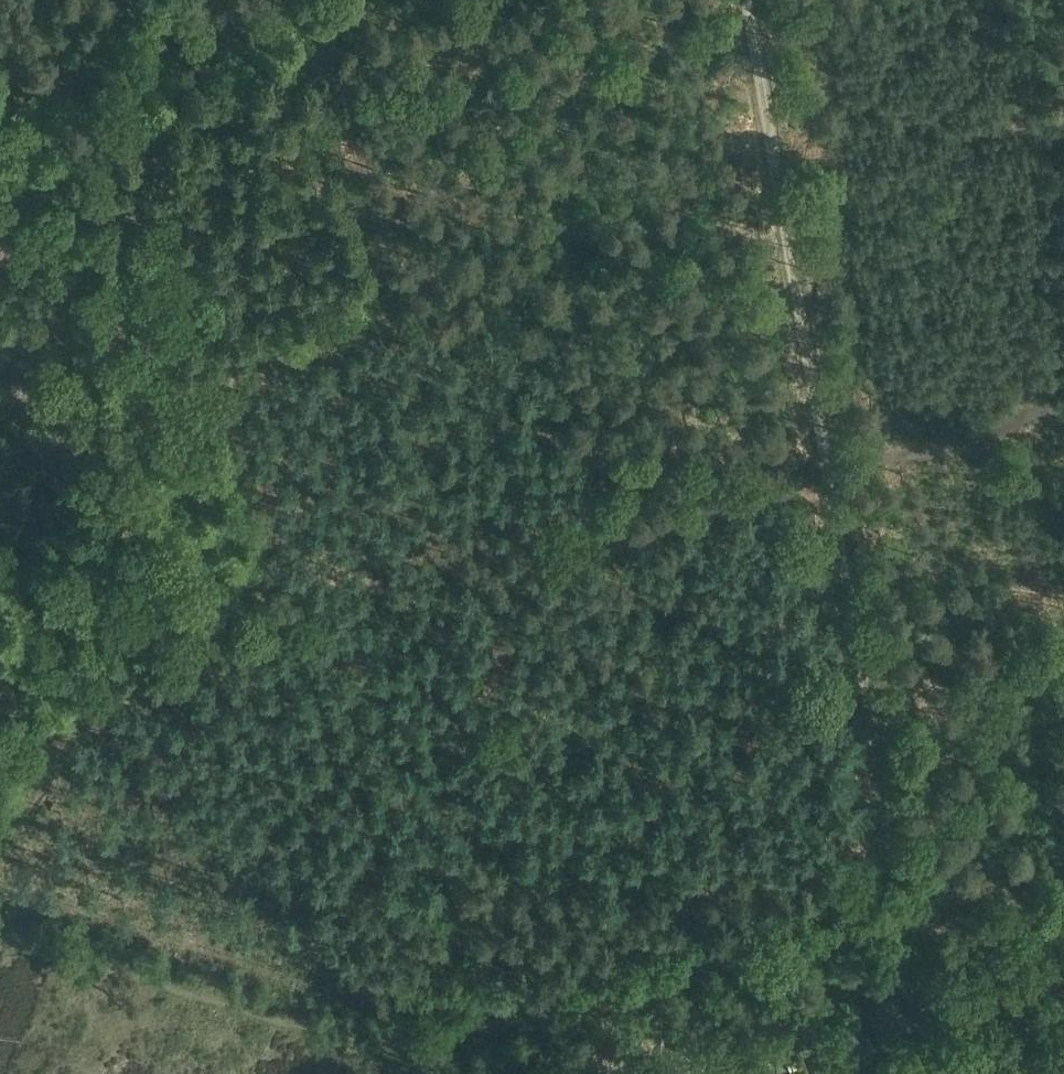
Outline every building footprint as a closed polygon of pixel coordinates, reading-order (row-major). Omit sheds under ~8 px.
[(816,1073),(842,1073),(870,1060),(860,1039),(811,1064),(816,1073)]
